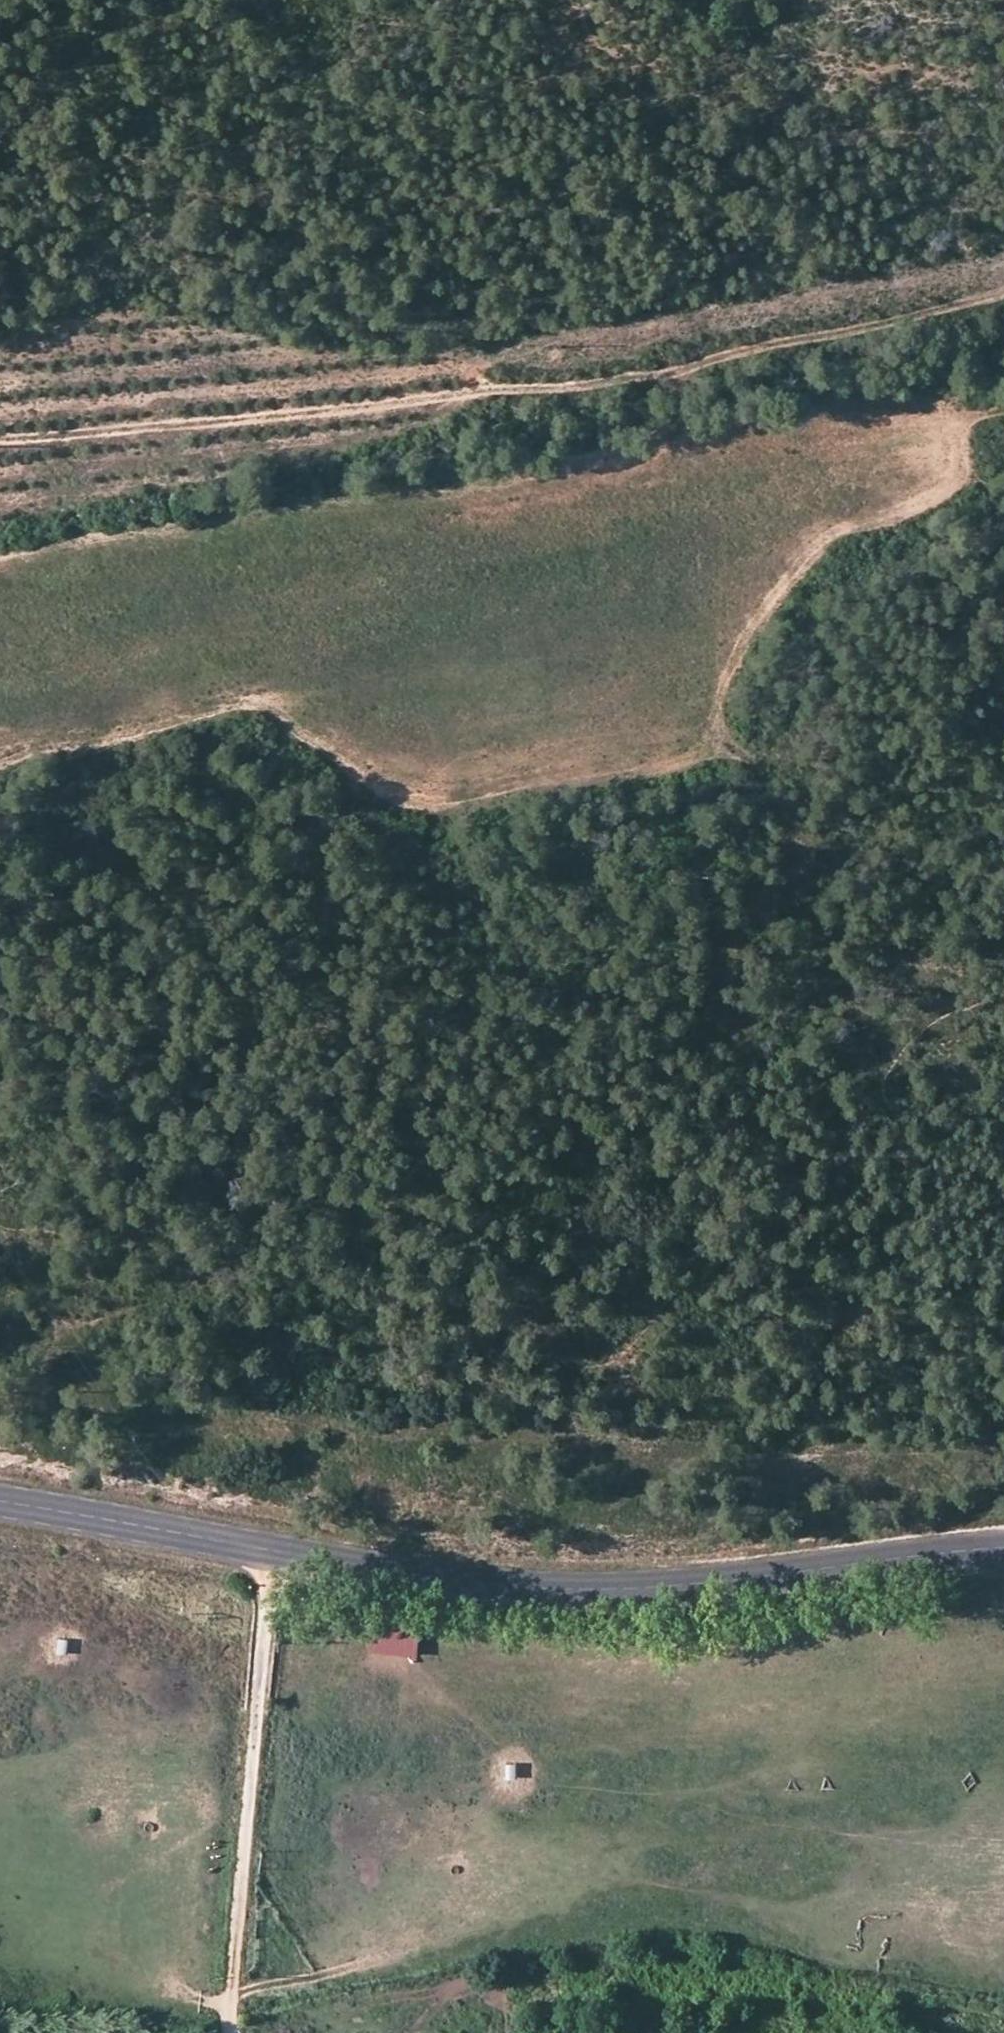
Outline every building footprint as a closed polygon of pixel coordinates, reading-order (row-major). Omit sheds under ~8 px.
[(414,1655),(418,1627),(371,1621),(367,1649),(414,1655)]
